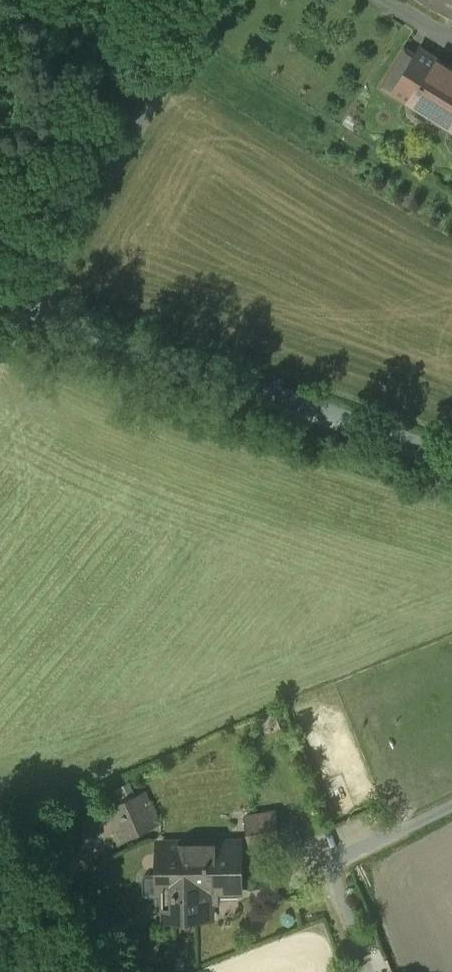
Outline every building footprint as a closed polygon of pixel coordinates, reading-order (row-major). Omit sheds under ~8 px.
[(451,17),(451,0),(425,0),(451,17)] [(417,53),(405,46),(380,86),(434,119),(433,121),(451,133),(451,124),(439,116),(438,118),(394,91),(402,77),(396,74),(405,59),(411,63),(417,53)] [(420,49),(417,53),(411,63),(405,59),(396,74),(402,77),(394,91),(438,118),(439,116),(451,124),(451,69),(420,49)] [(145,791),(108,808),(122,841),(159,823),(145,791)] [(277,811),(245,817),(251,849),(257,848),(258,848),(282,843),(277,811)] [(239,842),(161,843),(162,892),(173,891),(173,902),(176,902),(176,916),(211,915),(211,891),(239,891),(239,842)] [(146,844),(146,865),(158,865),(158,844),(146,844)] [(173,891),(162,892),(162,916),(176,916),(176,902),(173,902),(173,891)] [(90,932),(96,939),(106,932),(100,924),(90,932)] [(117,946),(106,932),(96,939),(108,954),(117,946)]
